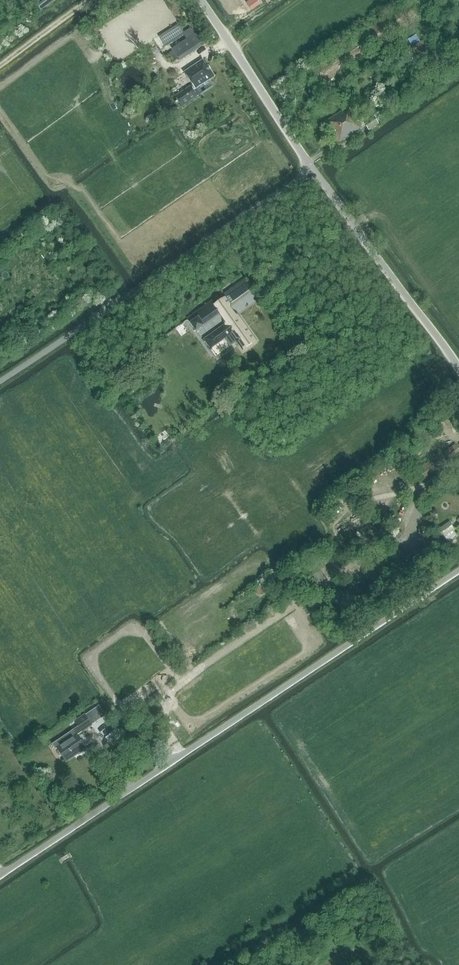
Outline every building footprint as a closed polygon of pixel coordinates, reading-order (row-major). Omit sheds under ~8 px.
[(37,5),(41,10),(54,0),(43,0),(37,5)] [(251,10),(262,2),(261,0),(249,0),(246,2),(251,10)] [(181,44),(173,49),(180,60),(189,55),(181,44)] [(444,56),(436,45),(430,49),(438,61),(444,56)] [(403,53),(414,70),(420,66),(409,49),(403,53)] [(197,90),(215,77),(204,60),(185,73),(197,90)] [(190,86),(175,97),(182,107),(197,97),(190,86)] [(329,126),(340,142),(362,128),(348,106),(327,120),(330,125),(329,126)] [(377,114),(374,116),(364,122),(369,130),(379,124),(377,121),(381,119),(377,114)] [(88,273),(94,282),(100,277),(94,269),(88,273)] [(222,294),(187,319),(195,331),(203,325),(203,324),(218,313),(230,305),(222,294)] [(224,326),(204,339),(211,349),(216,355),(229,346),(224,339),(225,339),(230,346),(237,341),(243,350),(255,341),(238,316),(235,315),(229,308),(230,305),(218,313),(224,322),(224,326)] [(458,449),(456,445),(445,453),(451,461),(458,455),(458,450),(458,449)] [(455,529),(452,525),(450,521),(439,529),(445,537),(455,529)] [(392,547),(388,550),(394,559),(402,553),(396,544),(392,547)] [(307,579),(313,588),(326,579),(320,571),(307,579)] [(359,597),(356,592),(350,584),(338,592),(347,605),(359,597)] [(261,585),(254,591),(258,595),(265,589),(261,585)] [(82,732),(91,726),(84,715),(75,722),(79,728),(76,730),(78,734),(82,731),(82,732)] [(58,747),(66,761),(85,748),(76,735),(58,747)]
